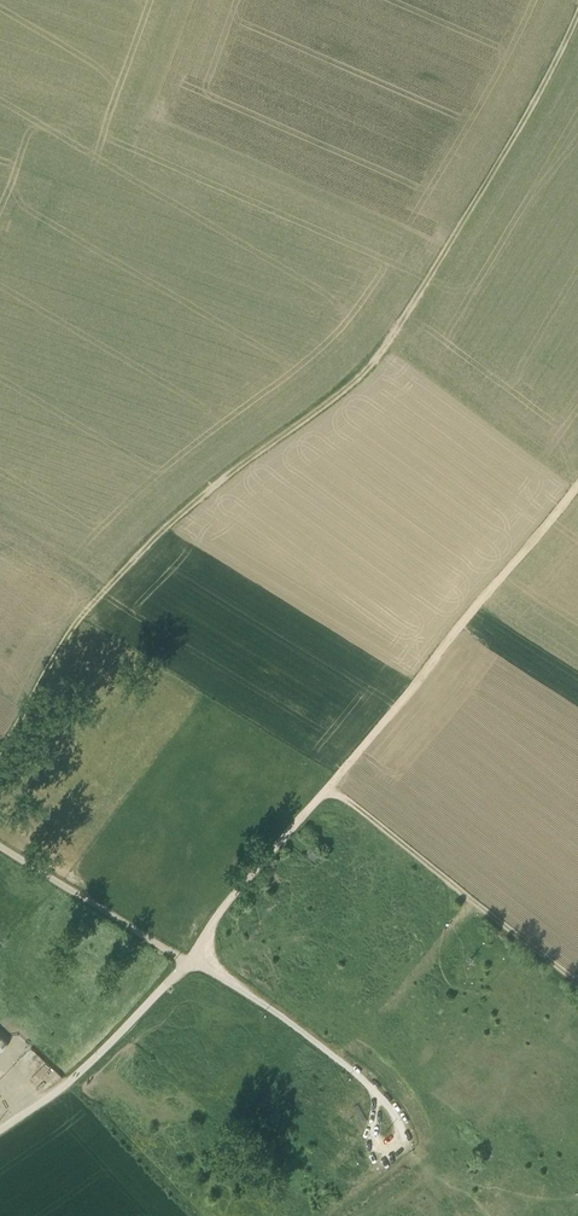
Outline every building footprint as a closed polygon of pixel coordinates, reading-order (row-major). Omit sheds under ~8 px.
[(10,1036),(0,1026),(0,1047),(10,1036)]
